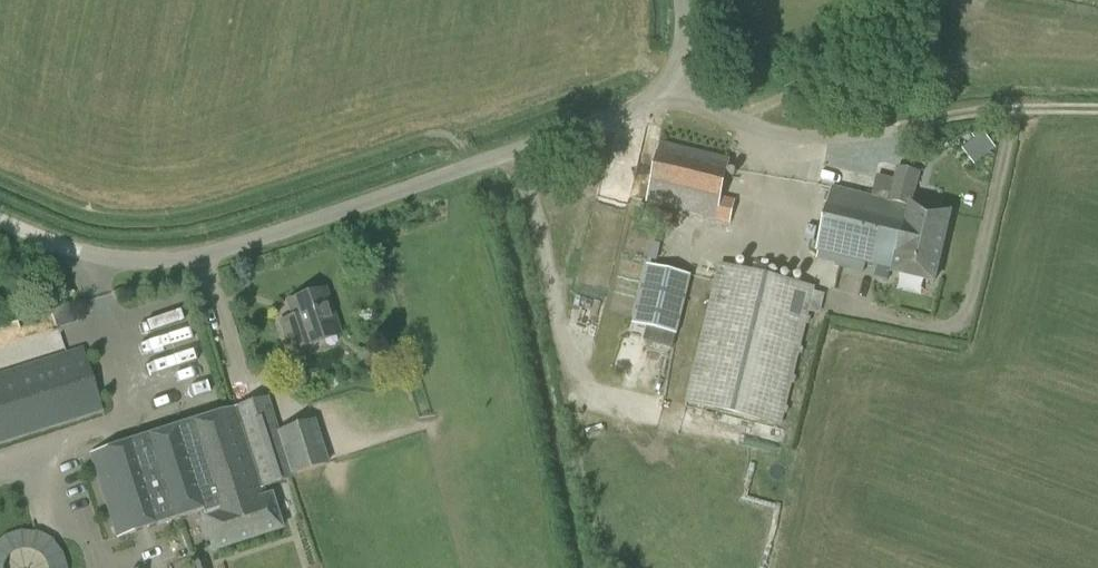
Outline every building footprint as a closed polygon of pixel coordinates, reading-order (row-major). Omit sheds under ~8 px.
[(978,162),(999,148),(988,132),(967,146),(978,162)] [(731,225),(736,201),(722,198),(731,159),(661,142),(645,204),(731,225)] [(913,204),(920,173),(897,168),(894,180),(877,176),(872,197),(832,188),(817,252),(893,270),(892,274),(935,285),(952,213),(913,204)] [(820,316),(824,295),(815,292),(816,288),(719,264),(686,404),(782,428),(810,314),(820,316)] [(642,326),(677,334),(691,276),(655,267),(646,265),(632,324),(642,326)] [(288,354),(300,350),(341,337),(326,290),(285,303),(290,318),(278,322),(288,354)] [(57,329),(74,323),(68,304),(50,310),(57,329)] [(103,411),(83,349),(0,376),(0,445),(103,411)] [(262,488),(264,491),(294,480),(292,477),(327,465),(313,421),(276,433),(265,399),(89,455),(116,540),(133,535),(201,513),(203,513),(202,509),(262,488)] [(266,498),(264,491),(262,488),(202,509),(203,513),(201,513),(203,519),(202,519),(213,552),(281,530),(271,497),(266,498)] [(52,524),(0,543),(0,567),(68,567),(52,524)]
